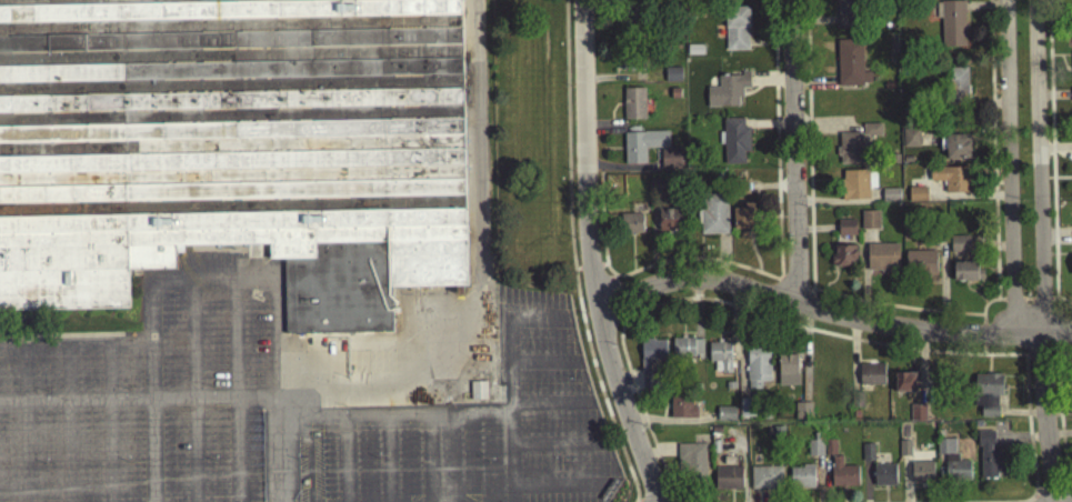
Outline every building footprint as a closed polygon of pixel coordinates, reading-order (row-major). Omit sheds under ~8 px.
[(128,313),(0,315),(0,0),(459,0),(463,292),(388,293),(389,339),(344,339),(284,340),(283,280),(283,264),(269,264),(269,250),(246,250),(189,251),(182,251),(182,259),(174,259),(174,274),(139,274),(128,274),(128,313)] [(835,31),(858,30),(857,0),(835,0),(835,31)] [(940,22),(941,51),(965,51),(964,4),(935,6),(935,22),(940,22)] [(748,54),(748,12),(724,11),(724,54),(748,54)] [(627,16),(661,14),(662,42),(628,43),(627,16)] [(870,77),(862,77),(861,44),(836,44),(838,89),(870,89),(870,77)] [(622,76),(641,74),(641,62),(622,63),(622,76)] [(680,86),(680,71),(664,72),(664,87),(680,86)] [(966,71),(944,72),(945,106),(968,106),(966,71)] [(718,92),(718,82),(718,80),(719,80),(741,80),(741,76),(749,76),(749,86),(749,93),(742,93),(742,99),(742,102),(738,102),(738,111),(720,111),(708,112),(707,112),(707,92),(708,92),(712,92),(718,92)] [(623,124),(643,124),(643,92),(622,92),(623,124)] [(723,169),(743,168),(743,157),(749,157),(749,131),(743,131),(742,122),(722,123),(723,169)] [(880,128),(862,128),(862,141),(881,140),(880,128)] [(918,133),(902,133),(902,152),(919,152),(918,133)] [(682,173),(681,152),(668,152),(668,135),(623,137),(623,169),(644,168),(644,152),(660,152),(660,174),(682,173)] [(840,170),(862,170),(861,138),(839,139),(839,152),(835,152),(836,162),(840,162),(840,170)] [(969,139),(944,140),(945,164),(970,163),(969,139)] [(944,198),(971,197),(970,171),(929,172),(929,185),(943,185),(944,198)] [(842,204),(869,204),(869,192),(875,192),(874,174),(841,175),(842,204)] [(908,207),(926,205),(925,191),(908,192),(908,207)] [(882,193),(881,205),(899,205),(899,193),(882,193)] [(727,239),(725,198),(702,198),(702,214),(699,214),(699,239),(727,239)] [(733,212),(733,233),(755,233),(754,207),(743,207),(743,212),(733,212)] [(681,213),(658,213),(657,235),(681,235),(681,213)] [(860,233),(879,234),(879,215),(861,215),(860,233)] [(641,218),(617,219),(617,239),(642,238),(641,218)] [(838,241),(855,240),(854,224),(836,224),(838,241)] [(974,259),(974,240),(950,240),(950,259),(974,259)] [(866,248),(866,275),(898,277),(898,249),(866,248)] [(855,250),(833,250),(832,270),(855,271),(855,250)] [(935,255),(904,254),(904,279),(935,280),(935,255)] [(953,285),(983,284),(982,265),(953,267),(953,285)] [(671,343),(672,362),(702,362),(702,342),(671,343)] [(665,363),(664,343),(640,344),(641,376),(658,376),(658,363),(665,363)] [(730,378),(730,347),(708,348),(708,367),(714,365),(714,378),(730,378)] [(747,393),(761,393),(761,386),(770,386),(769,351),(747,351),(747,393)] [(778,390),(798,389),(797,359),(778,359),(778,390)] [(859,369),(860,390),(884,389),(883,368),(859,369)] [(894,376),(893,396),(915,398),(915,378),(894,376)] [(980,422),(996,422),(998,400),(1002,400),(1002,379),(974,378),(973,410),(980,411),(980,422)] [(487,395),(487,381),(473,381),(473,395),(487,395)] [(694,422),(694,401),(670,401),(670,422),(694,422)] [(811,406),(794,408),(794,424),(811,423),(811,406)] [(924,409),(909,410),(910,426),(924,425),(924,409)] [(717,426),(734,426),(734,412),(717,412),(717,426)] [(978,436),(979,481),(1006,480),(1005,455),(994,456),(993,435),(978,436)] [(944,459),(944,483),(969,483),(969,465),(955,465),(954,443),(936,443),(936,460),(944,459)] [(806,461),(822,460),(822,444),(806,444),(806,461)] [(910,461),(910,444),(899,445),(899,461),(910,461)] [(862,465),(874,465),(873,448),(861,449),(862,465)] [(678,449),(679,489),(705,489),(704,449),(678,449)] [(856,490),(856,471),(841,471),(841,461),(831,461),(831,491),(856,490)] [(932,465),(909,466),(910,489),(933,489),(932,465)] [(894,491),(894,469),(873,469),(873,491),(894,491)] [(790,470),(789,492),(813,493),(813,471),(790,470)] [(741,493),(741,471),(714,472),(714,494),(741,493)] [(781,471),(750,471),(750,494),(781,493),(781,471)]
